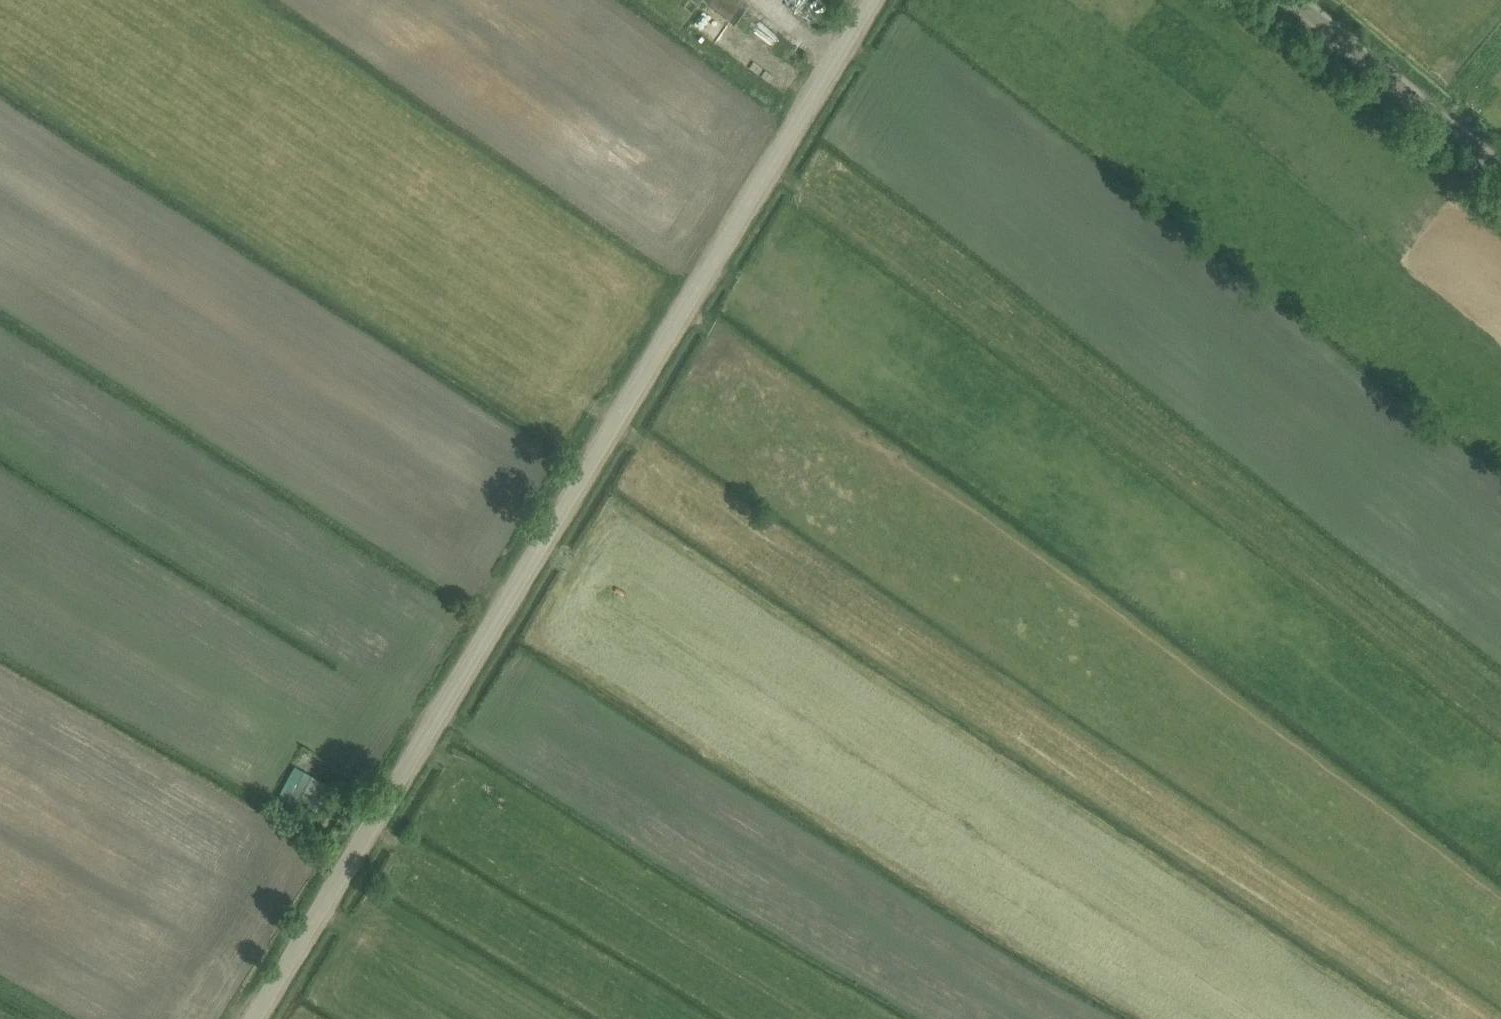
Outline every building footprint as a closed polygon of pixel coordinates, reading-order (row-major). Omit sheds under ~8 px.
[(728,57),(776,83),(786,64),(738,38),(728,57)]
